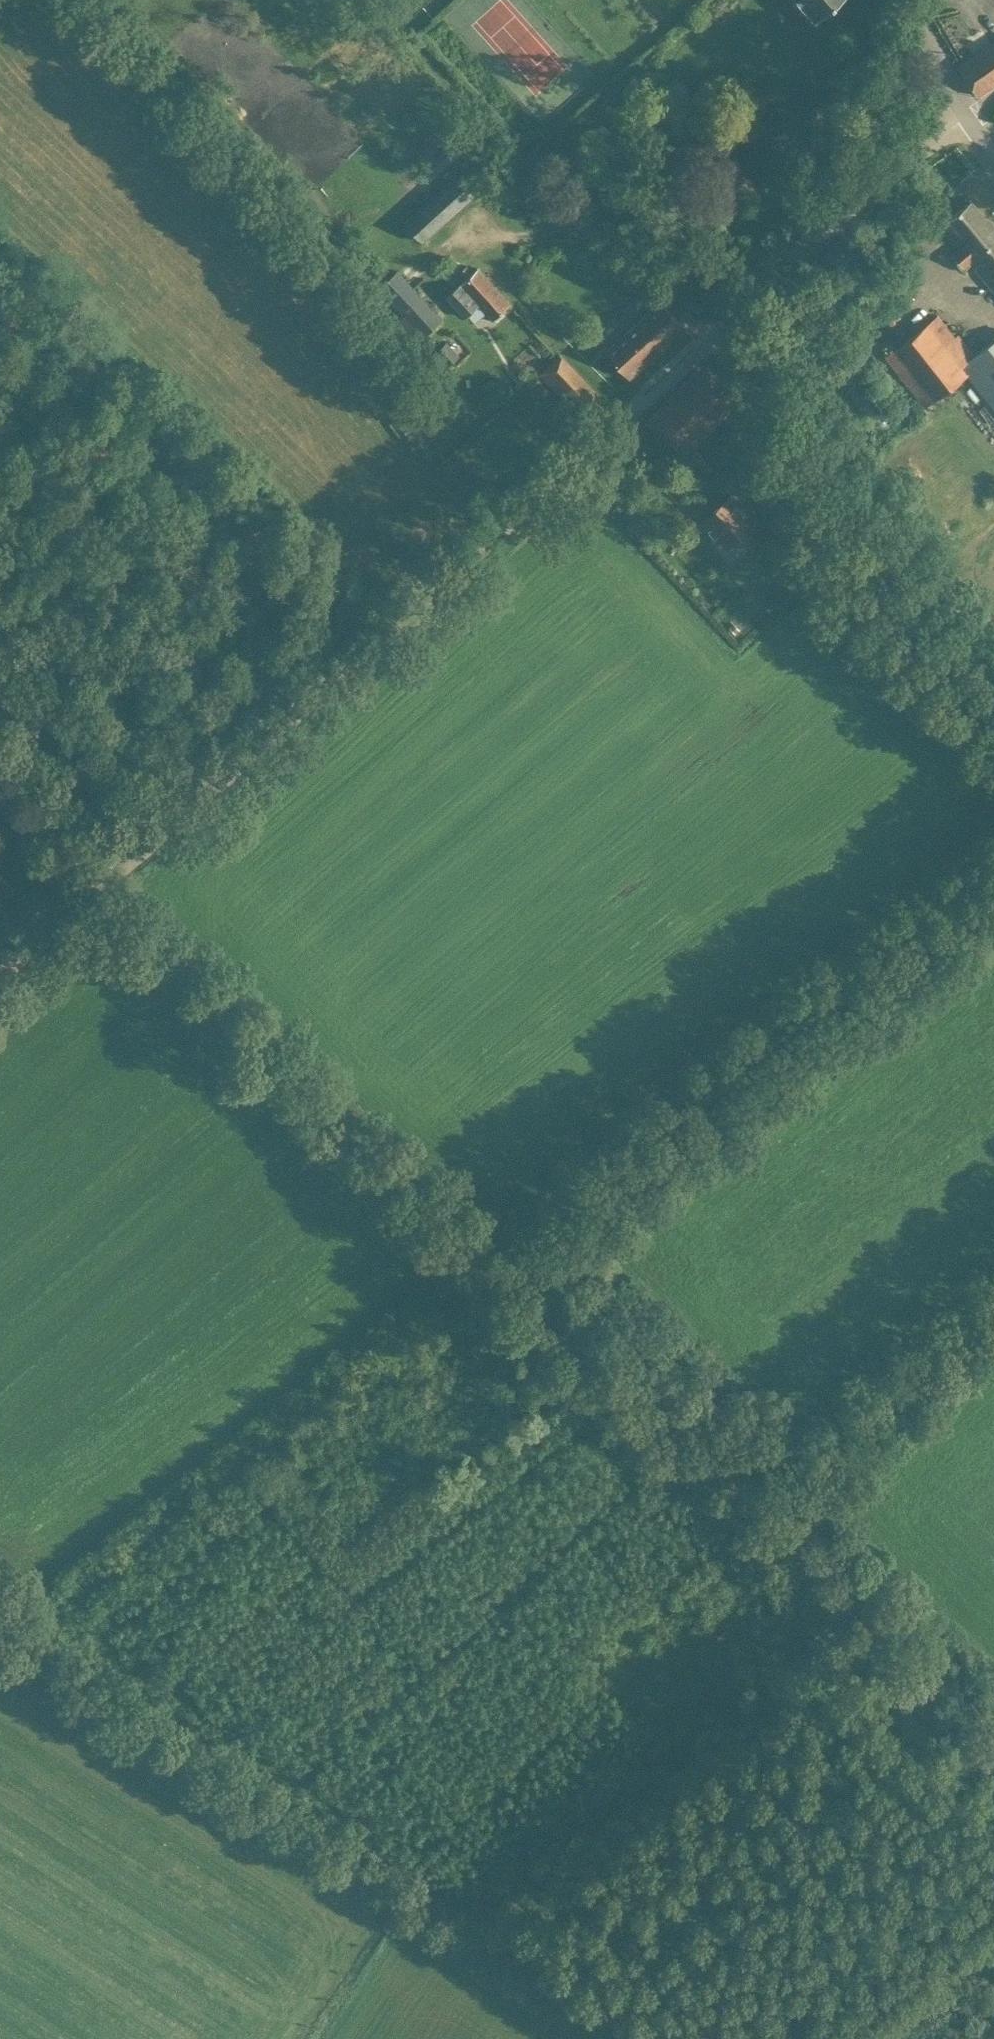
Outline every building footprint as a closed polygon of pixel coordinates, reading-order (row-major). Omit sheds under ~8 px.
[(804,3),(817,18),(837,0),(801,0),(804,3)] [(983,92),(993,85),(993,42),(961,64),(958,66),(978,95),(983,92)] [(405,223),(423,243),(476,195),(457,176),(405,223)] [(971,262),(993,290),(993,228),(971,200),(941,225),(960,248),(953,254),(964,269),(971,262)] [(866,250),(874,243),(867,234),(858,241),(866,250)] [(467,280),(449,297),(453,301),(467,316),(469,314),(476,321),(488,311),(494,318),(511,303),(498,288),(480,269),(475,273),(468,265),(460,272),(467,280)] [(419,343),(444,321),(399,270),(379,287),(404,315),(398,321),(419,343)] [(630,377),(685,327),(662,301),(606,351),(630,377)] [(975,355),(959,335),(956,337),(938,315),(887,356),(899,371),(925,405),(968,371),(993,404),(993,341),(975,355)] [(446,359),(455,351),(446,342),(429,359),(442,373),(451,365),(446,359)] [(540,373),(581,416),(601,398),(560,355),(540,373)] [(706,383),(701,378),(697,373),(655,414),(664,424),(654,433),(679,461),(741,401),(717,373),(706,383)] [(723,438),(766,482),(783,465),(741,421),(723,438)] [(756,522),(744,509),(731,495),(720,505),(703,520),(705,522),(711,529),(709,531),(716,538),(718,536),(728,547),(756,522)] [(798,554),(810,537),(784,513),(769,530),(798,554)] [(0,873),(0,897),(12,886),(0,873)]
